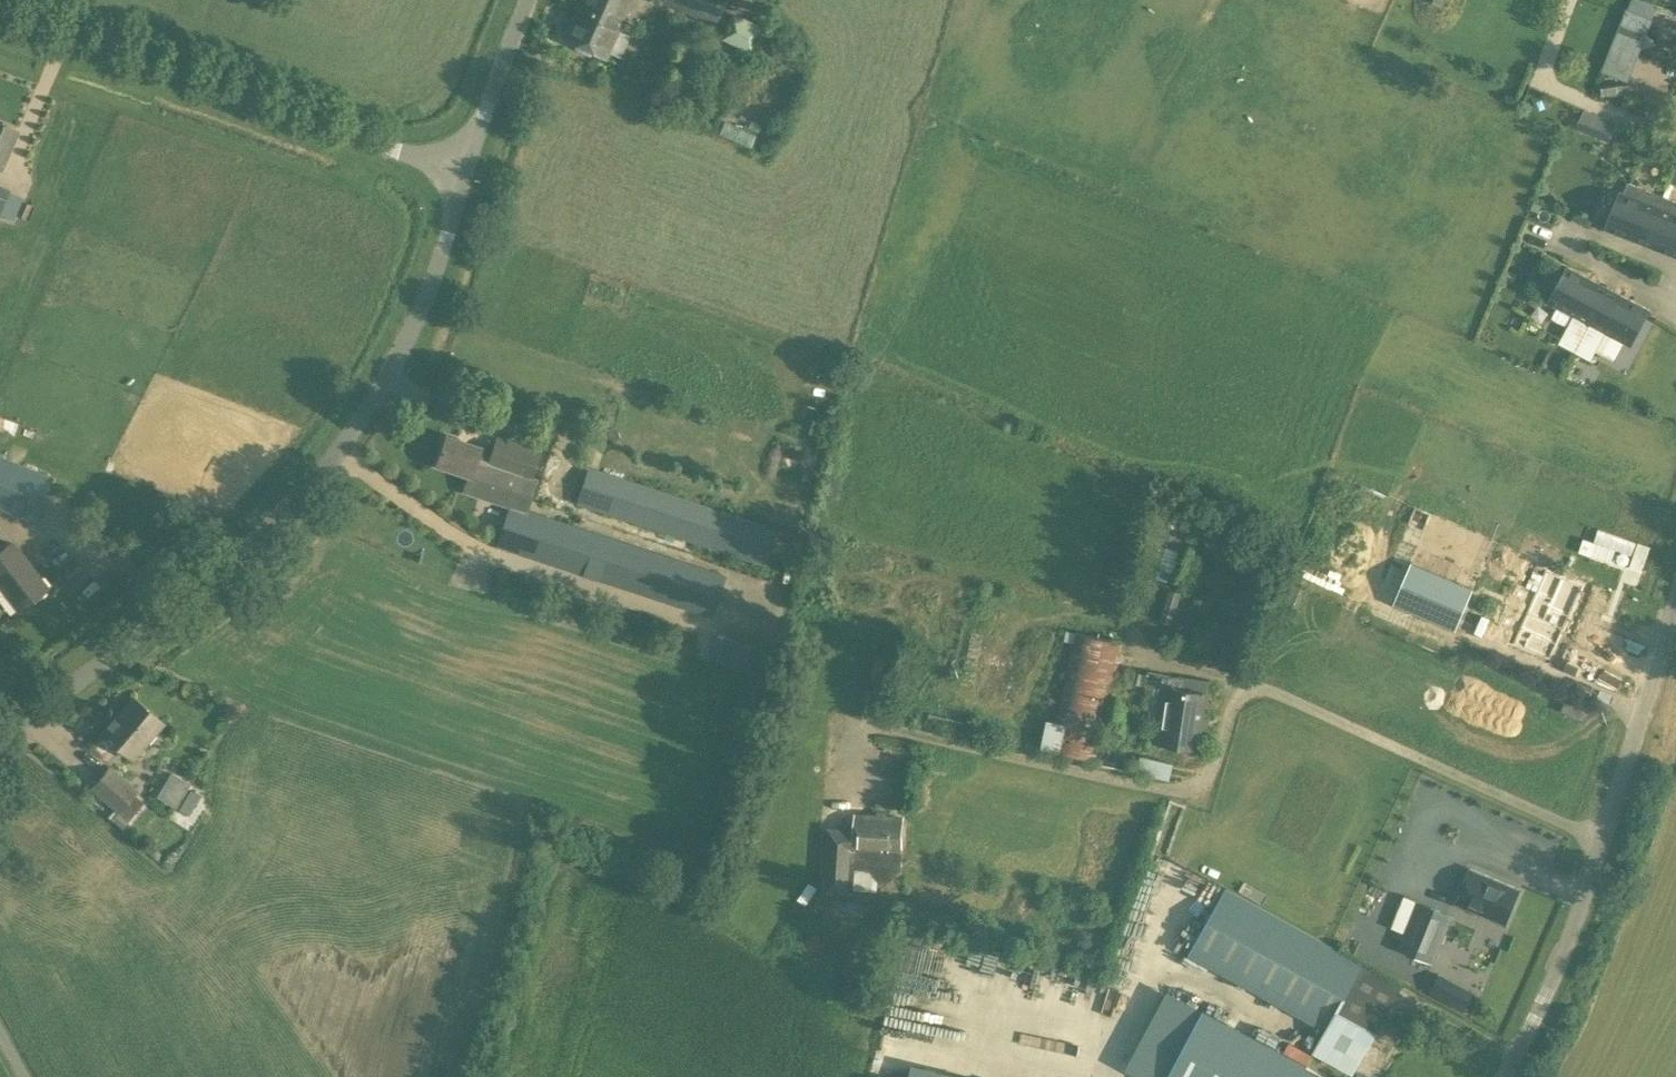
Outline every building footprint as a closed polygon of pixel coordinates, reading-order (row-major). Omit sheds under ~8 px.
[(631,0),(580,0),(562,39),(605,58),(631,0)] [(714,26),(727,0),(662,0),(714,26)] [(1659,4),(1649,0),(1629,0),(1600,76),(1627,87),(1659,4)] [(1610,138),(1617,119),(1583,107),(1576,126),(1610,138)] [(750,145),(755,133),(725,120),(720,132),(750,145)] [(17,132),(0,124),(0,169),(1,170),(17,132)] [(1620,193),(1606,230),(1645,245),(1663,197),(1628,183),(1624,194),(1620,193)] [(0,184),(0,214),(1,212),(13,218),(23,196),(10,191),(11,188),(0,184)] [(1663,197),(1645,245),(1675,257),(1675,202),(1663,197)] [(1567,267),(1548,303),(1589,324),(1608,289),(1567,267)] [(1630,346),(1649,310),(1608,289),(1589,324),(1630,346)] [(1559,343),(1575,352),(1581,341),(1565,332),(1559,343)] [(1597,349),(1581,341),(1575,352),(1591,360),(1597,349)] [(463,492),(508,506),(520,510),(521,509),(539,451),(497,437),(492,452),(445,437),(436,466),(468,476),(463,492)] [(36,519),(45,496),(53,477),(0,455),(0,504),(36,519)] [(777,528),(588,466),(575,504),(764,567),(777,528)] [(726,578),(721,572),(521,509),(520,510),(508,506),(495,547),(709,618),(714,617),(726,578)] [(2,551),(0,549),(0,584),(19,609),(46,589),(12,544),(2,551)] [(1413,563),(1395,604),(1436,622),(1449,592),(1463,598),(1468,587),(1413,563)] [(1546,571),(1513,644),(1550,660),(1582,587),(1546,571)] [(1095,760),(1120,642),(1077,635),(1052,750),(1095,760)] [(1151,686),(1161,687),(1154,743),(1200,749),(1207,694),(1181,690),(1183,676),(1153,672),(1151,686)] [(132,759),(162,723),(133,698),(103,733),(132,759)] [(1139,755),(1135,771),(1167,779),(1171,763),(1139,755)] [(139,789),(110,765),(90,789),(117,812),(112,819),(122,828),(142,805),(133,797),(139,789)] [(170,773),(155,797),(174,809),(189,784),(170,773)] [(177,809),(188,816),(200,794),(189,788),(177,809)] [(899,868),(900,853),(902,821),(859,818),(858,831),(827,829),(823,893),(853,895),(855,865),(872,866),(879,878),(889,879),(899,868)] [(1506,924),(1520,890),(1471,870),(1457,904),(1506,924)] [(1323,1033),(1312,1054),(1352,1076),(1403,986),(1227,889),(1187,959),(1323,1033)] [(1395,960),(1428,974),(1452,917),(1417,902),(1416,903),(1408,900),(1402,913),(1411,917),(1399,947),(1400,948),(1395,960)] [(821,934),(798,939),(802,957),(824,953),(821,934)] [(1460,988),(1451,1006),(1462,1012),(1472,994),(1460,988)] [(1170,1076),(1327,1076),(1205,1012),(1170,1076)]
